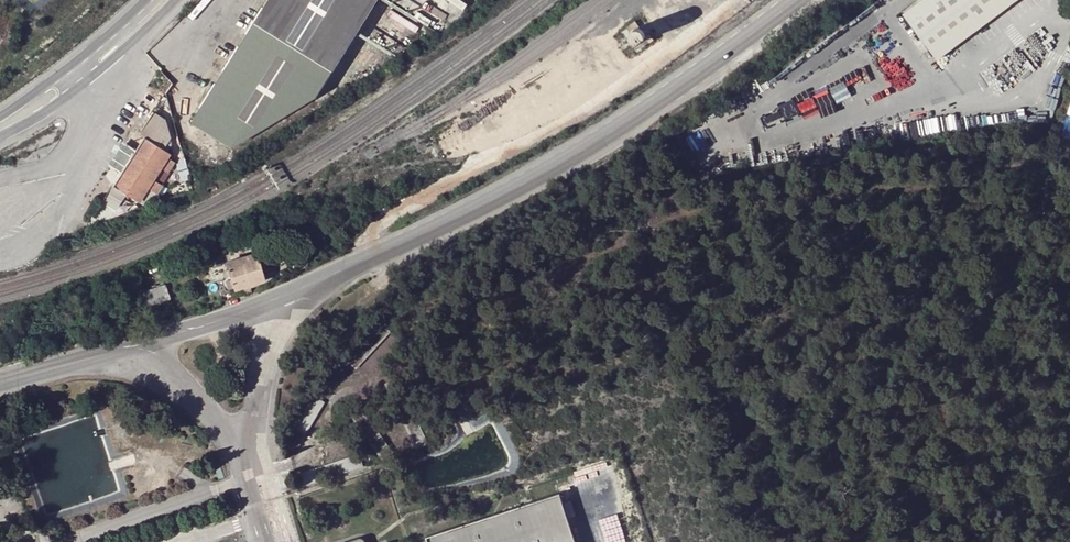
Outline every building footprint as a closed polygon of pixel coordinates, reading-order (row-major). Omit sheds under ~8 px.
[(191,124),(231,148),(315,97),(375,0),(268,0),(191,124)] [(905,25),(937,71),(1036,0),(941,0),(905,25)] [(646,37),(647,35),(646,32),(645,30),(643,28),(640,27),(637,27),(635,28),(633,29),(631,31),(630,34),(630,37),(631,40),(633,42),(635,43),(638,44),(641,43),(644,42),(645,40),(646,37)] [(147,208),(172,198),(170,194),(160,197),(157,196),(148,191),(155,180),(161,171),(174,178),(179,172),(176,162),(169,158),(170,155),(163,150),(170,141),(164,120),(152,113),(138,135),(142,138),(135,151),(120,175),(103,203),(117,211),(127,196),(147,208)] [(121,142),(107,166),(120,175),(135,151),(121,142)] [(163,185),(155,180),(148,191),(157,196),(163,185)] [(258,254),(228,263),(230,271),(225,273),(226,278),(232,277),(233,281),(227,283),(230,292),(236,290),(237,292),(267,283),(265,276),(269,275),(266,263),(261,265),(258,254)] [(167,287),(142,295),(146,309),(171,301),(167,287)] [(169,495),(167,489),(159,492),(160,497),(169,495)] [(426,536),(428,541),(576,541),(560,493),(426,536)]
